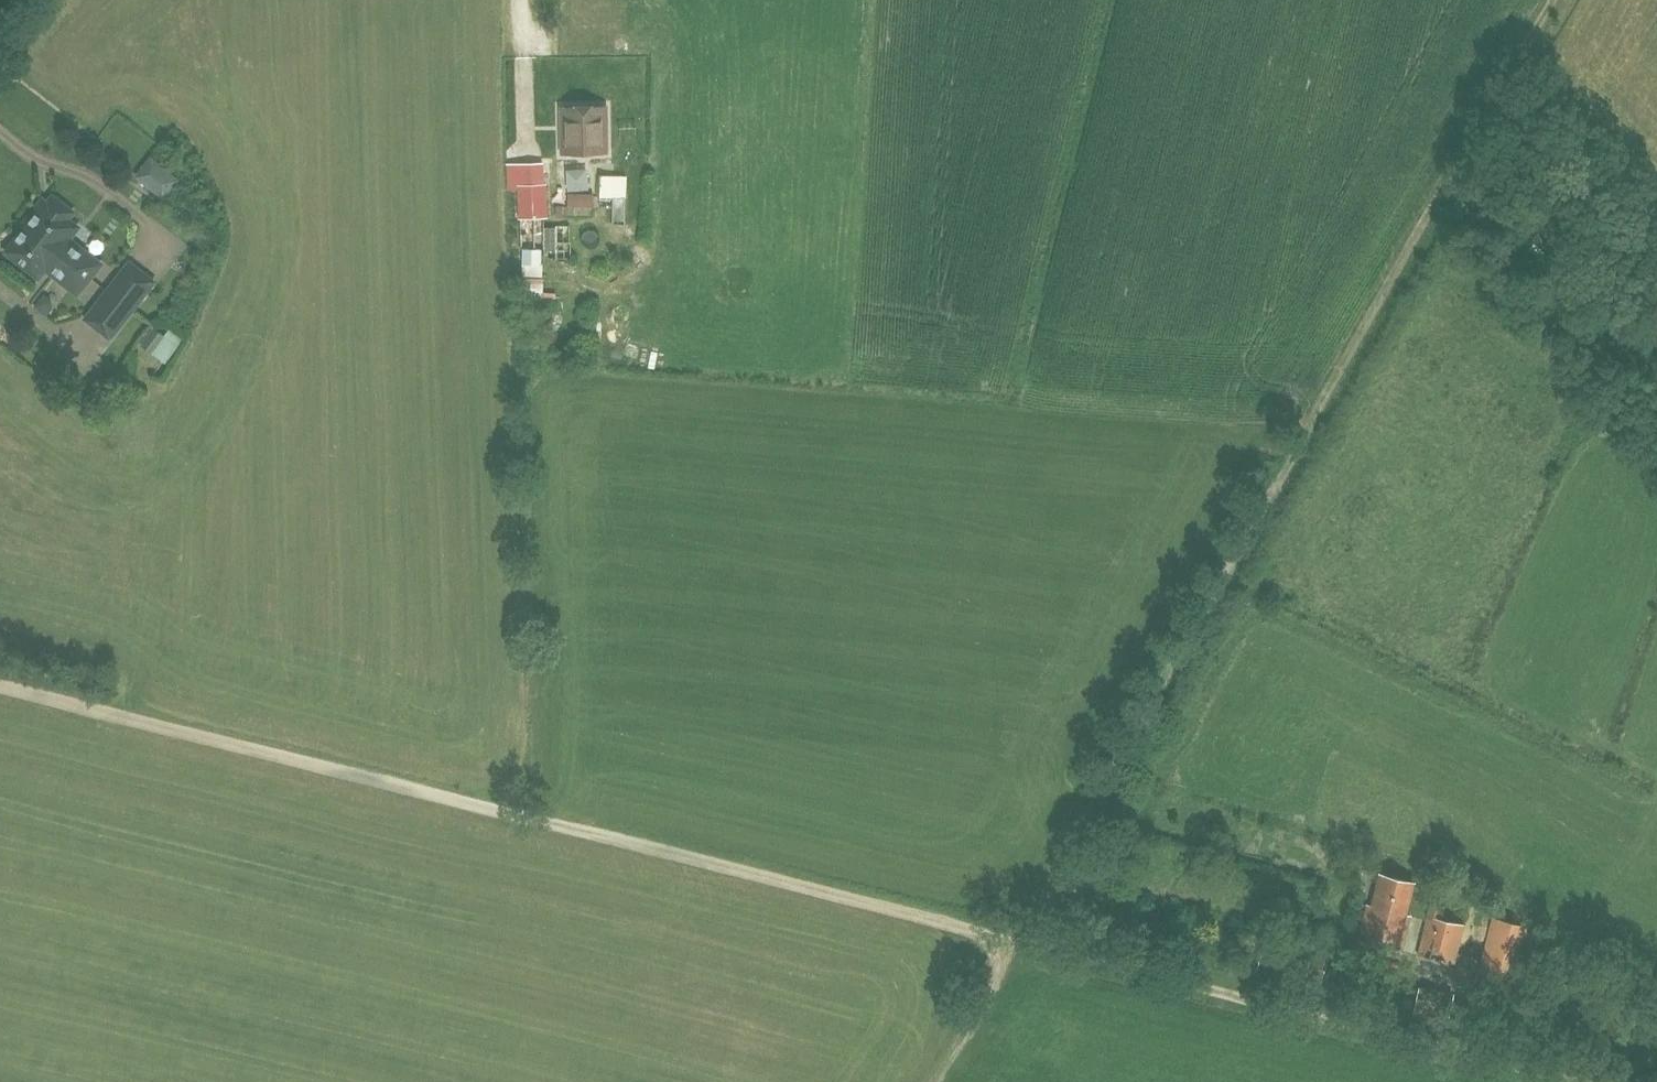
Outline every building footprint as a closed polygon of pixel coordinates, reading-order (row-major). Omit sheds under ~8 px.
[(560,108),(560,121),(561,154),(605,153),(604,106),(560,108)] [(156,159),(141,181),(169,201),(185,179),(156,159)] [(507,166),(508,221),(545,220),(543,165),(507,166)] [(612,220),(625,220),(625,177),(600,177),(600,208),(612,208),(612,220)] [(77,289),(87,276),(99,260),(73,240),(70,242),(65,238),(76,223),(66,215),(69,211),(68,206),(55,195),(50,196),(47,200),(42,196),(29,213),(32,215),(5,249),(37,273),(47,261),(53,266),(50,269),(77,289)] [(544,259),(574,258),(573,227),(543,229),(544,259)] [(129,258),(84,315),(110,335),(153,278),(129,258)] [(50,290),(39,305),(56,318),(68,302),(50,290)] [(165,337),(154,329),(141,347),(167,365),(184,340),(170,330),(165,337)] [(1405,915),(1414,884),(1380,875),(1371,907),(1368,906),(1359,940),(1402,952),(1411,917),(1405,915)] [(1465,925),(1441,919),(1443,908),(1431,905),(1428,916),(1427,915),(1417,956),(1455,965),(1465,925)] [(1517,978),(1529,928),(1493,919),(1480,969),(1517,978)] [(1448,1023),(1454,994),(1420,987),(1414,1015),(1448,1023)]
